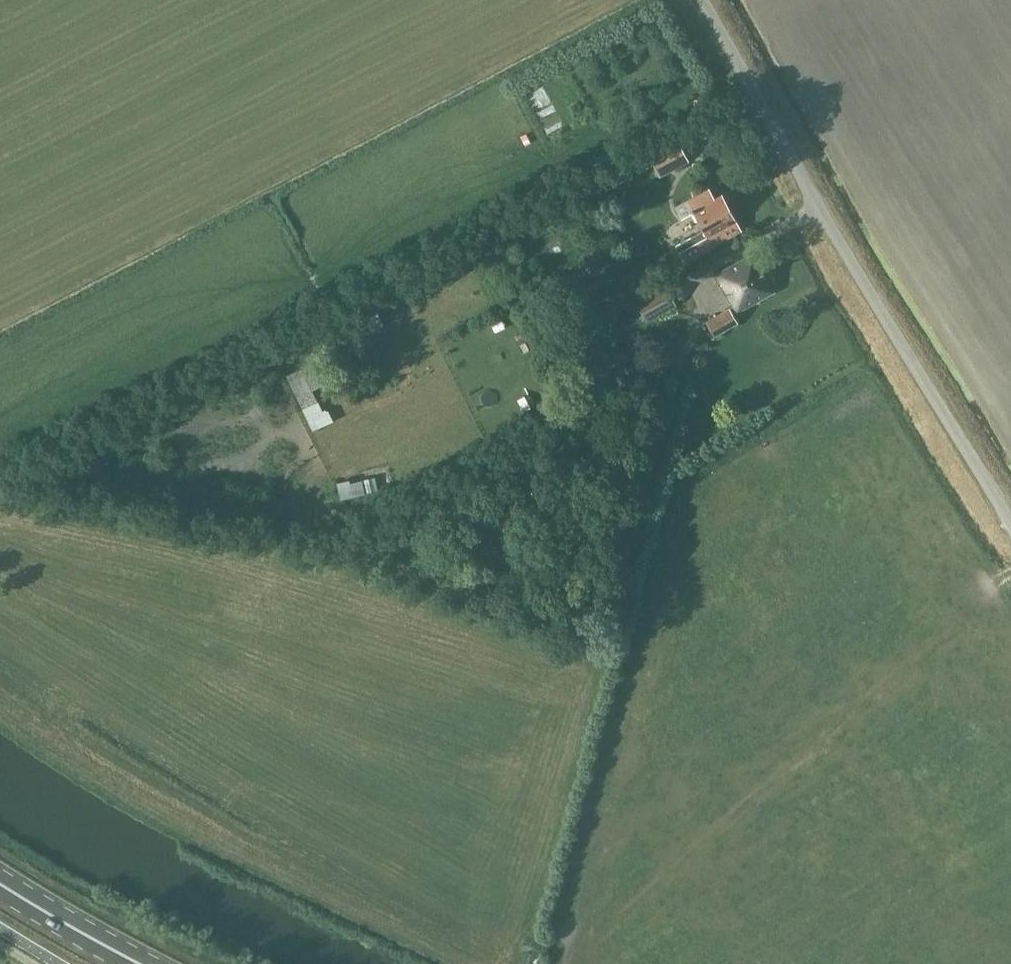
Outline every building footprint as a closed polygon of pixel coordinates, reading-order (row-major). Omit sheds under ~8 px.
[(658,174),(688,158),(681,144),(651,159),(658,174)] [(676,245),(684,261),(740,230),(727,206),(730,204),(725,194),(721,196),(720,193),(713,197),(708,187),(674,205),(681,217),(692,211),(703,230),(676,245)] [(733,318),(774,296),(753,258),(718,277),(723,287),(721,288),(733,311),(707,325),(715,338),(737,326),(733,318)] [(647,324),(675,309),(665,290),(637,306),(647,324)] [(320,375),(328,373),(321,351),(294,360),(305,394),(324,388),(320,375)] [(467,370),(472,385),(486,381),(481,366),(467,370)] [(348,480),(336,483),(339,500),(352,497),(349,483),(348,480)]
